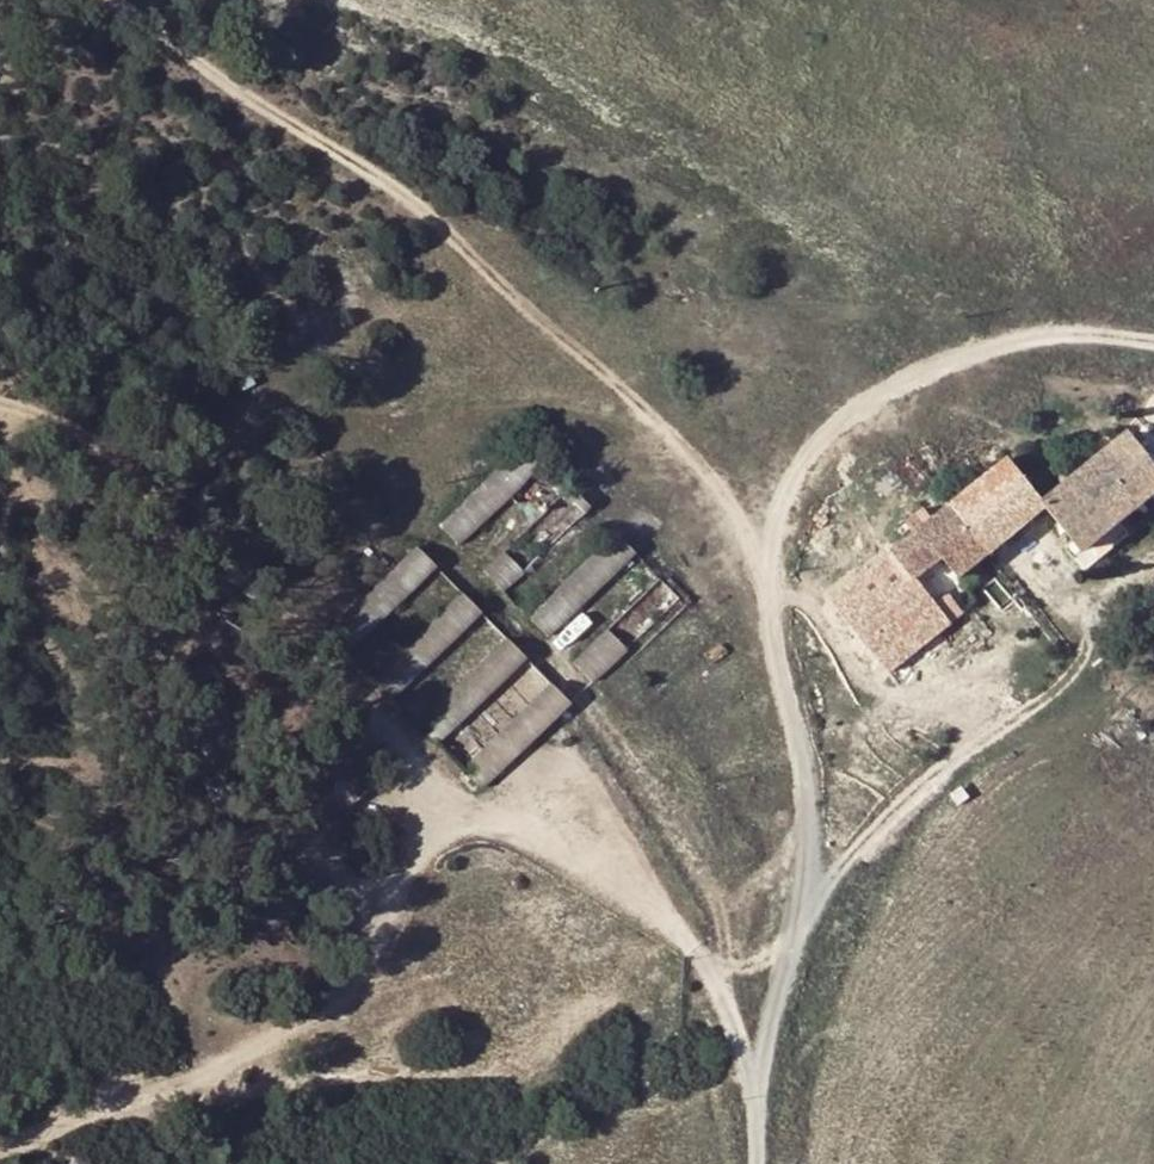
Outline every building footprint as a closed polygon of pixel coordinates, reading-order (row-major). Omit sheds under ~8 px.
[(1074,560),(1153,497),(1153,491),(1110,438),(1034,507),(1059,540),(1074,560)] [(447,530),(526,454),(521,447),(429,513),(447,530)] [(1029,501),(993,453),(932,502),(969,551),(1029,501)] [(558,477),(551,484),(568,504),(575,497),(558,477)] [(568,504),(551,484),(467,557),(486,580),(568,504)] [(969,551),(998,588),(1059,540),(1034,507),(1029,501),(969,551)] [(969,551),(932,502),(817,592),(873,675),(955,613),(943,595),(926,610),(898,570),(943,536),(960,559),(969,551)] [(606,524),(594,536),(610,556),(624,543),(606,524)] [(334,638),(425,548),(401,525),(310,613),(334,638)] [(610,556),(594,536),(518,608),(536,628),(610,556)] [(987,596),(998,588),(969,551),(960,559),(987,596)] [(632,582),(645,599),(657,587),(643,572),(632,582)] [(377,684),(468,605),(442,579),(357,662),(377,684)] [(578,668),(645,599),(632,582),(559,649),(578,668)] [(504,655),(487,631),(403,711),(424,733),(504,655)] [(509,651),(487,631),(504,655),(509,651)] [(523,682),(541,706),(552,696),(532,674),(523,682)] [(466,774),(541,706),(523,682),(448,756),(466,774)]
